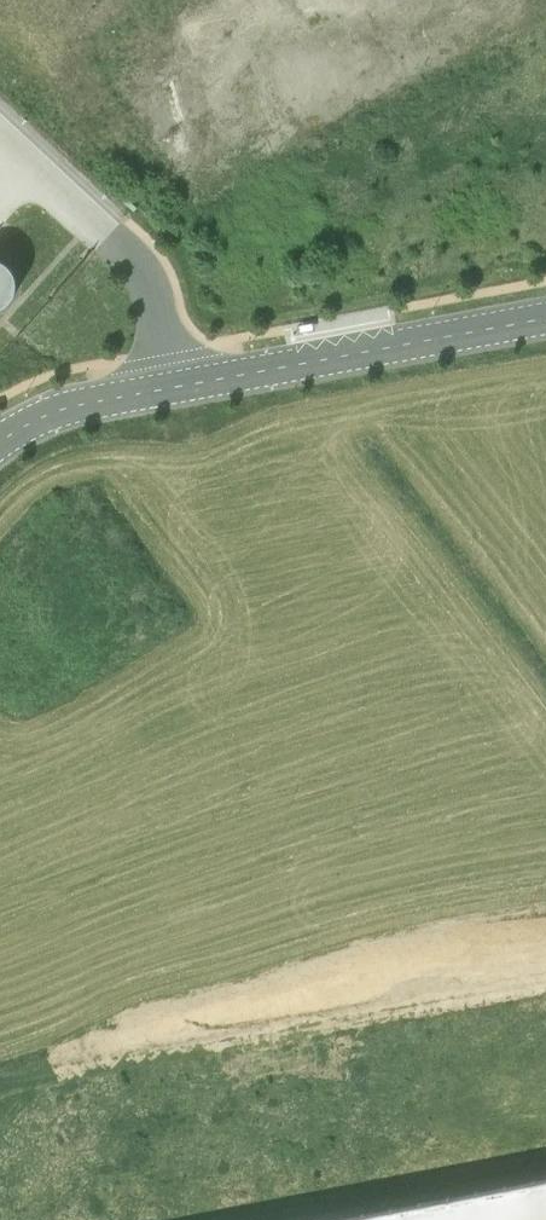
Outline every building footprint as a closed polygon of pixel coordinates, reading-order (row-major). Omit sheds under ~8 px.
[(337,1219),(545,1219),(545,1180),(337,1219)]
